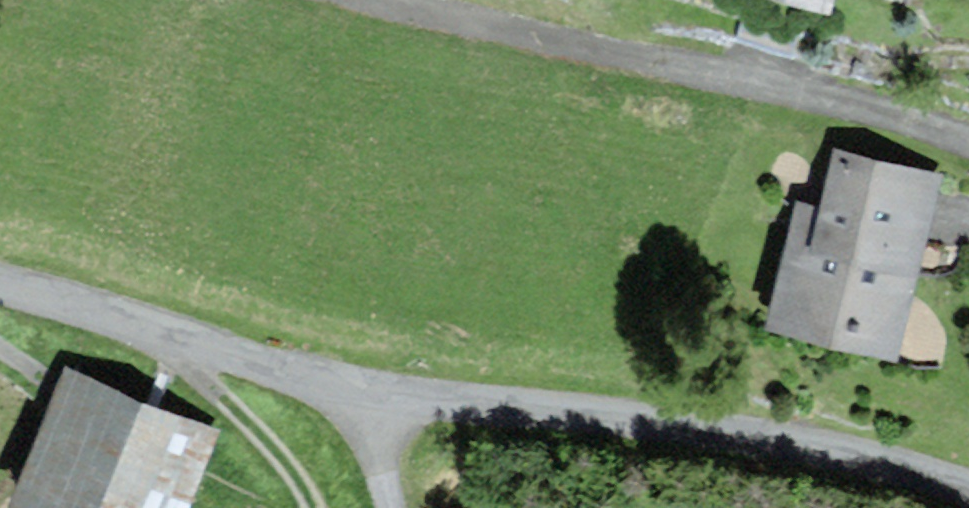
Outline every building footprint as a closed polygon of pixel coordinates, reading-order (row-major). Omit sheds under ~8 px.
[(888,353),(933,178),(841,155),(826,215),(800,208),(771,324),(888,353)] [(69,375),(18,504),(28,507),(180,507),(210,431),(69,375)]
